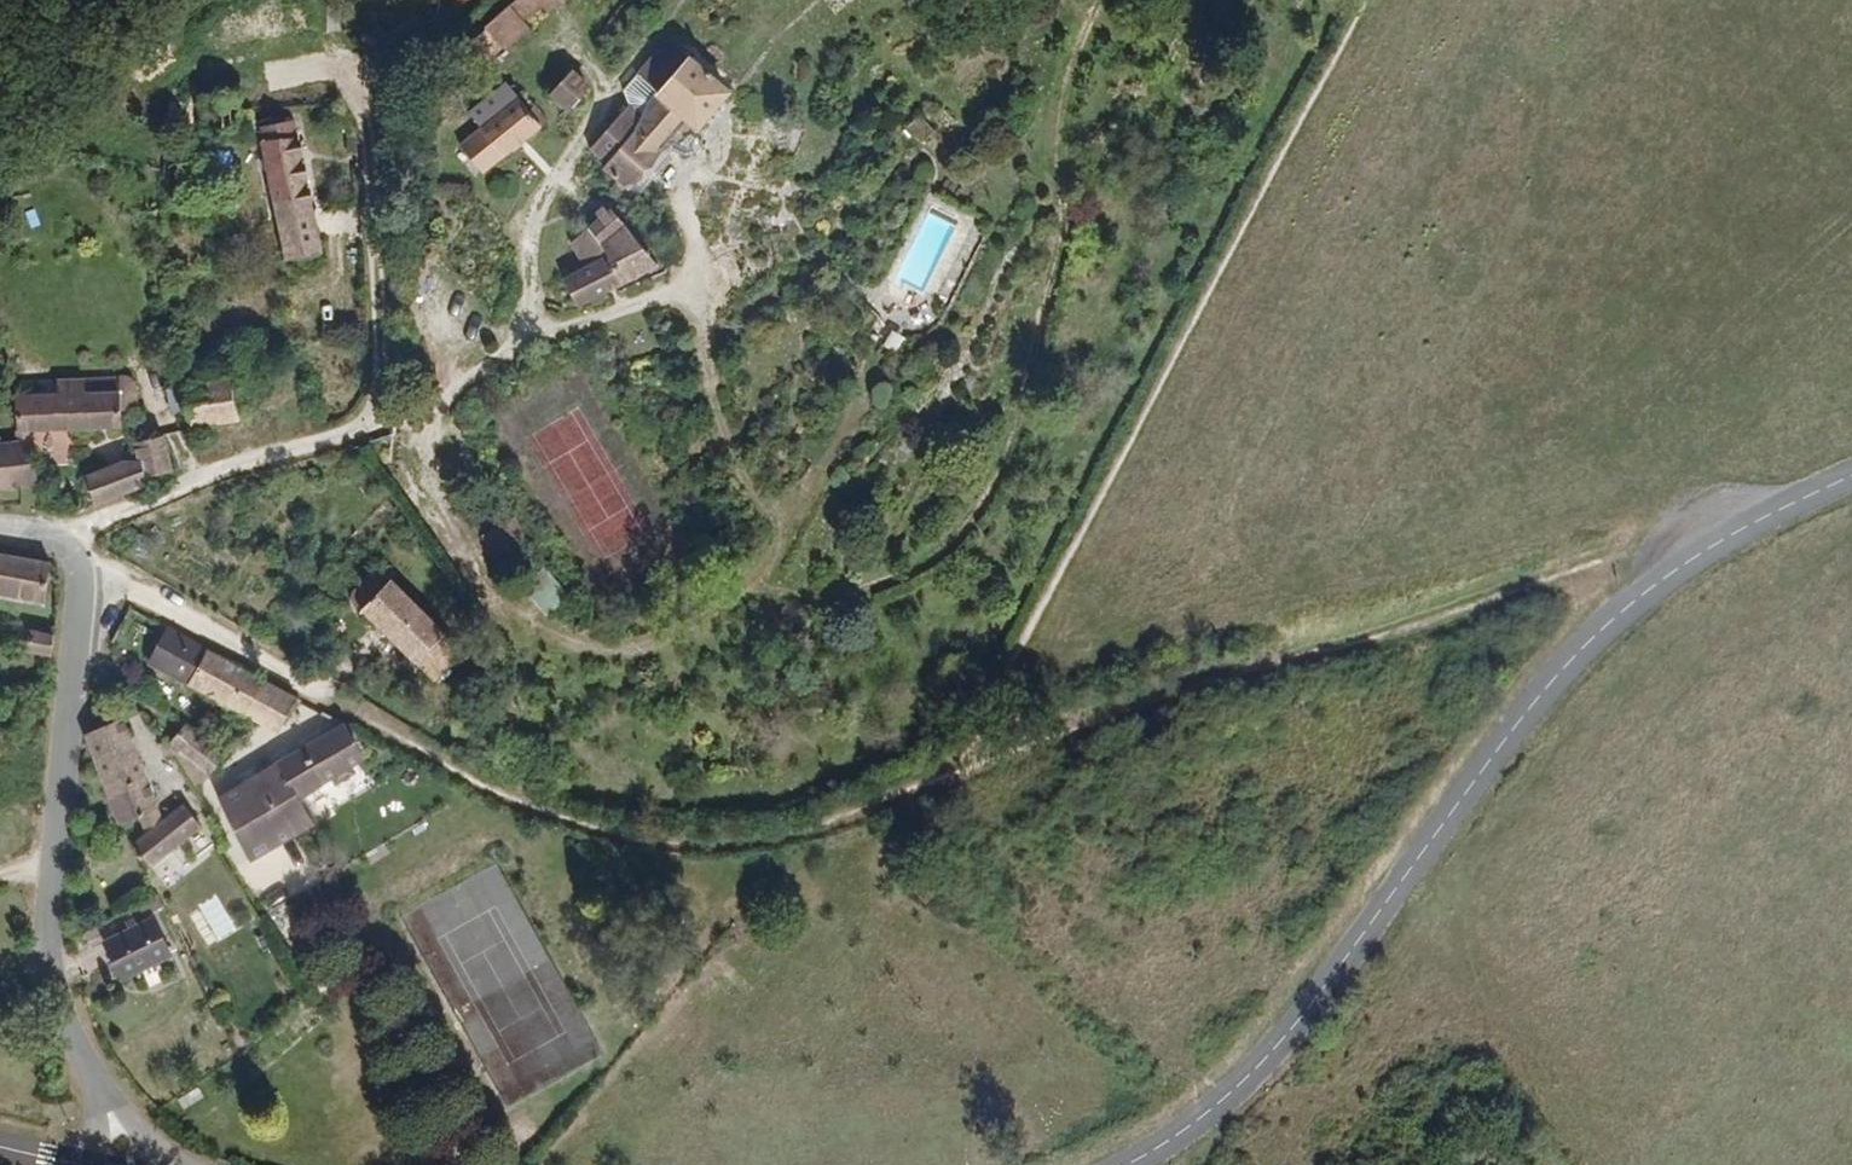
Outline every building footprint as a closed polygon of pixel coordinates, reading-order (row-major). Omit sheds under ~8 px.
[(576,9),(587,0),(539,0),(539,1),(551,15),(569,1),(576,9)] [(532,45),(558,24),(551,15),(539,1),(513,22),(532,45)] [(657,66),(681,88),(703,51),(685,35),(657,66)] [(722,125),(751,93),(703,51),(681,88),(717,121),(722,125)] [(580,82),(598,97),(613,79),(594,64),(580,82)] [(559,102),(551,107),(530,81),(491,109),(505,126),(484,141),(504,170),(571,117),(559,102)] [(276,123),(274,101),(271,84),(237,88),(240,127),(276,123)] [(723,143),(724,137),(722,125),(717,121),(681,88),(668,113),(632,160),(629,163),(652,185),(686,147),(697,156),(703,157),(709,155),(715,153),(719,150),(723,143)] [(615,144),(632,160),(668,113),(653,101),(615,144)] [(318,260),(355,253),(325,111),(287,118),(288,122),(318,260)] [(600,304),(681,261),(624,188),(585,218),(617,258),(585,276),(600,304)] [(153,401),(167,399),(164,380),(151,381),(149,366),(110,371),(111,386),(84,389),(47,394),(51,429),(155,416),(153,401)] [(224,420),(271,414),(265,369),(215,377),(218,389),(224,420)] [(84,389),(111,386),(110,371),(82,374),(84,389)] [(203,391),(218,389),(215,377),(201,379),(203,391)] [(181,472),(208,465),(195,424),(165,430),(172,449),(181,472)] [(28,482),(67,479),(63,439),(52,440),(22,442),(28,482)] [(28,482),(22,442),(0,443),(0,484),(28,482)] [(126,500),(183,479),(181,472),(172,449),(116,470),(126,500)] [(49,609),(52,577),(49,573),(0,564),(0,603),(49,609)] [(438,684),(466,655),(379,566),(350,597),(438,684)] [(525,599),(552,615),(568,587),(542,572),(525,599)] [(22,660),(54,664),(57,634),(24,631),(22,660)] [(196,689),(214,656),(175,635),(158,669),(196,689)] [(251,719),(269,685),(214,656),(196,689),(251,719)] [(251,719),(285,736),(303,703),(269,685),(251,719)] [(407,720),(414,724),(426,705),(419,701),(407,720)] [(160,811),(126,723),(93,735),(127,833),(137,830),(133,819),(143,816),(151,840),(136,851),(152,872),(204,833),(188,811),(166,828),(160,811)] [(215,779),(230,758),(192,728),(176,750),(184,756),(215,779)] [(246,846),(257,864),(341,815),(325,788),(369,763),(349,729),(222,805),(233,822),(219,830),(227,843),(233,853),(246,846)] [(166,754),(175,768),(179,763),(173,753),(171,748),(166,754)] [(173,753),(179,763),(184,756),(176,750),(173,753)] [(129,986),(179,963),(162,928),(113,950),(129,986)]
